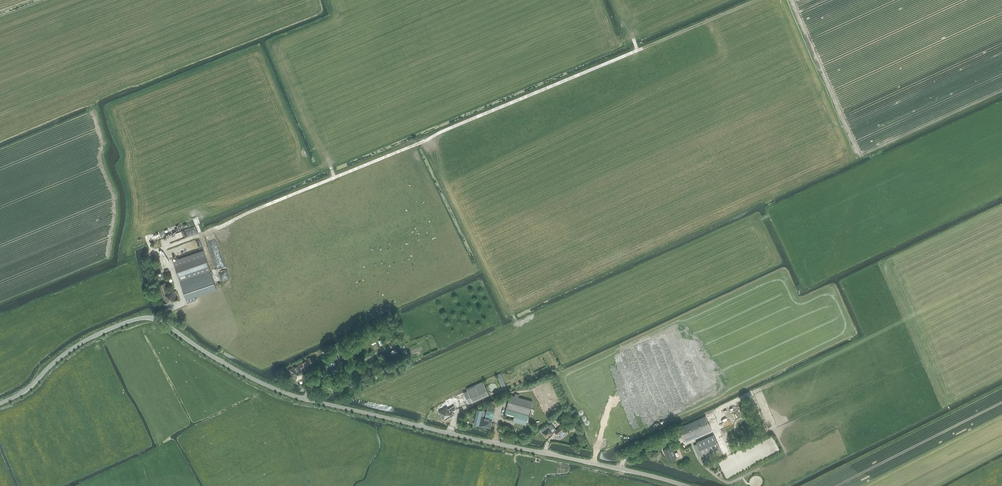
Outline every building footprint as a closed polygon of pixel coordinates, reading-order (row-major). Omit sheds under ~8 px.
[(164,243),(176,239),(174,232),(162,236),(164,243)] [(204,250),(173,260),(180,281),(186,298),(217,288),(204,250)] [(221,274),(229,272),(225,259),(218,261),(221,274)] [(400,349),(398,345),(387,349),(388,354),(400,349)] [(338,351),(326,357),(333,371),(339,368),(334,357),(339,354),(338,351)] [(339,366),(343,364),(339,355),(334,357),(339,366)] [(313,363),(309,357),(289,369),(297,382),(299,381),(301,380),(301,378),(307,375),(305,371),(306,370),(305,368),(313,363)] [(500,373),(497,374),(502,386),(505,385),(500,373)] [(342,382),(339,384),(341,389),(340,389),(341,390),(353,385),(351,380),(347,381),(345,377),(341,379),(342,382)] [(322,379),(320,388),(322,389),(323,387),(333,389),(334,382),(322,379)] [(468,403),(489,394),(483,381),(466,389),(467,391),(463,393),(468,403)] [(534,388),(532,389),(535,396),(546,395),(550,393),(549,391),(553,391),(551,387),(550,383),(546,383),(547,385),(545,386),(542,386),(542,387),(538,387),(538,388),(534,388)] [(505,414),(514,416),(513,421),(526,425),(527,420),(528,415),(531,407),(533,401),(518,397),(519,394),(515,393),(514,396),(510,394),(508,400),(506,409),(505,414)] [(446,405),(437,409),(441,415),(440,416),(441,419),(443,419),(444,421),(453,416),(451,413),(453,411),(461,407),(456,396),(446,401),(445,401),(447,405),(446,405)] [(544,414),(551,411),(546,400),(539,403),(544,414)] [(498,402),(494,401),(490,402),(490,404),(488,404),(487,408),(486,411),(482,410),(480,409),(477,409),(473,424),(476,425),(480,425),(480,426),(490,428),(493,418),(494,412),(496,406),(497,406),(498,402)] [(705,416),(679,427),(686,442),(712,430),(705,416)] [(576,420),(571,425),(574,429),(580,424),(576,420)] [(553,433),(555,432),(556,430),(552,424),(547,427),(541,431),(547,438),(553,433)] [(714,434),(696,442),(702,456),(720,448),(714,434)] [(677,457),(679,456),(677,452),(675,453),(672,446),(663,449),(669,461),(677,457)]
